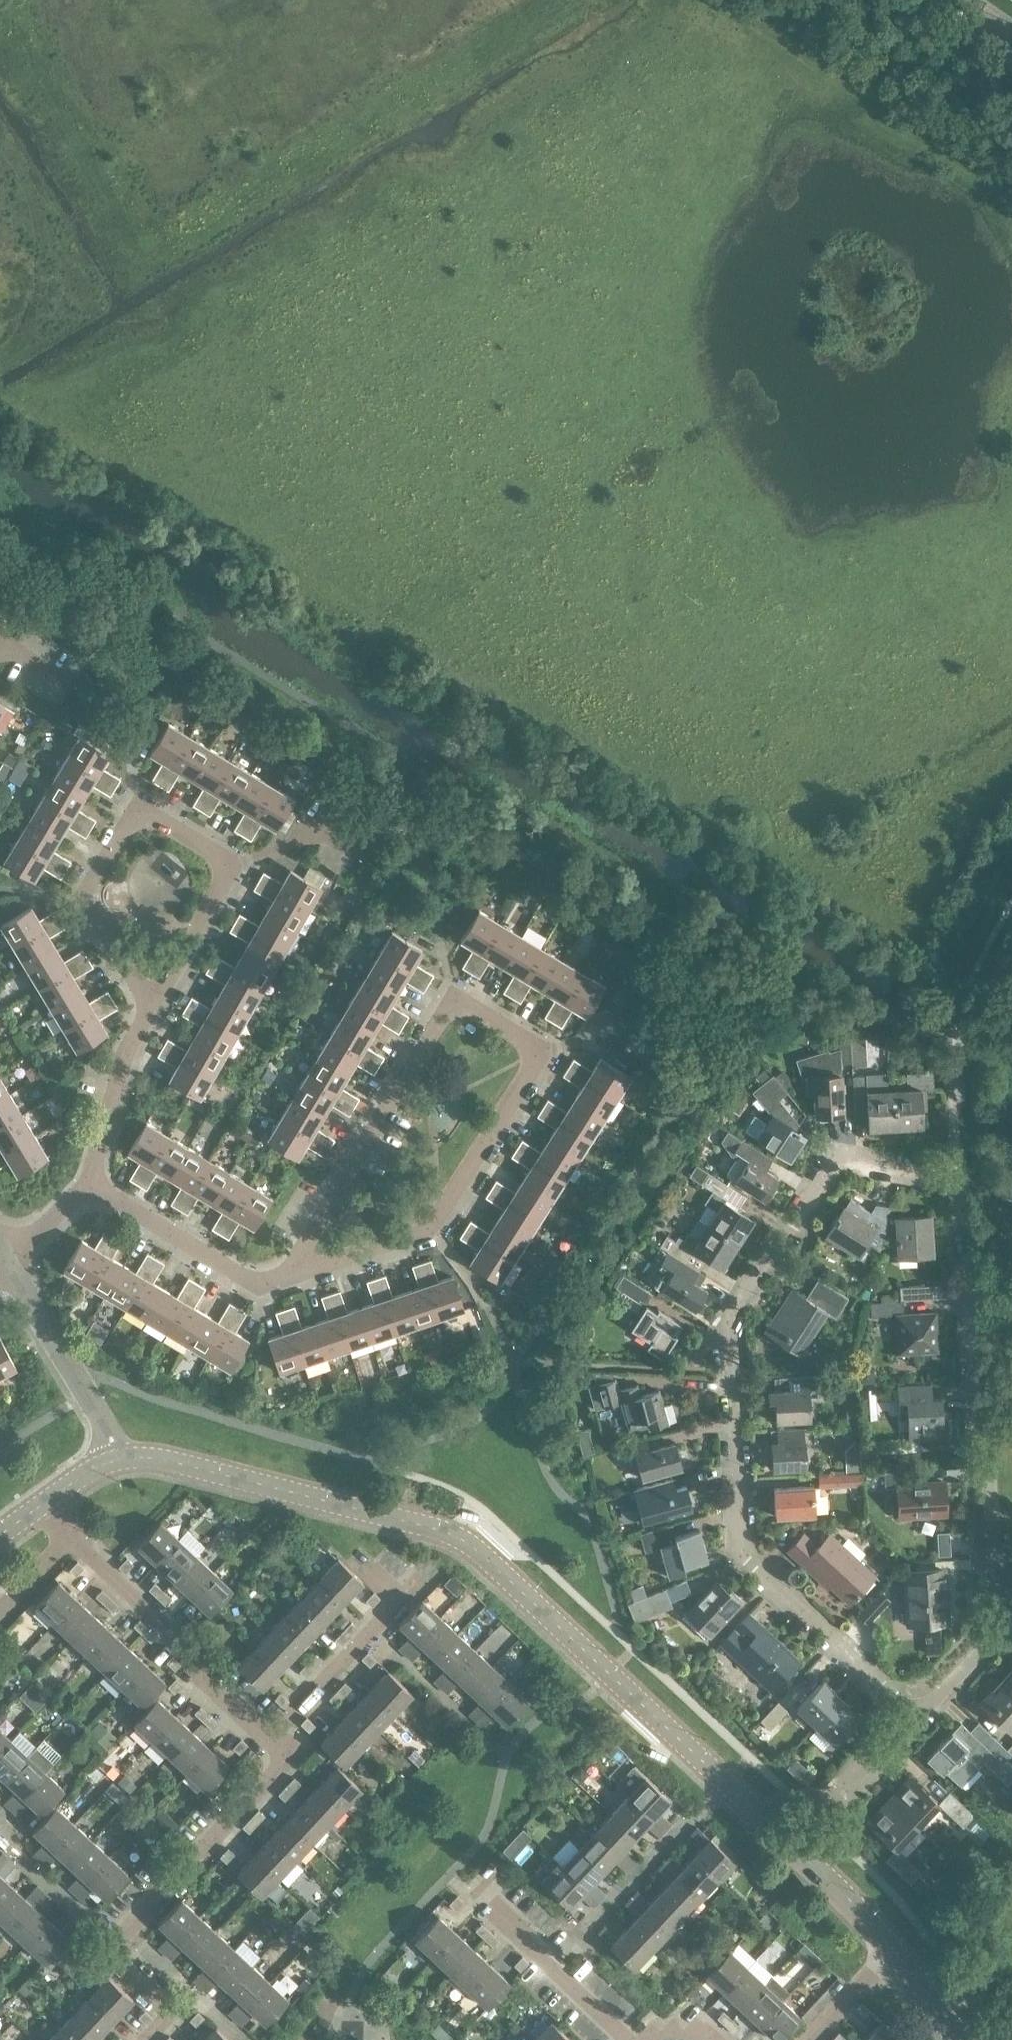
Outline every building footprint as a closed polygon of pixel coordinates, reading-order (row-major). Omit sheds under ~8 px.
[(81,723),(75,733),(79,735),(80,736),(87,740),(93,744),(95,745),(107,752),(113,743),(112,742),(104,737),(86,726),(83,724),(81,723)] [(168,723),(166,726),(150,753),(151,753),(152,753),(164,761),(152,780),(160,785),(189,737),(169,724),(168,723)] [(78,737),(66,757),(116,787),(121,778),(101,766),(108,755),(109,754),(107,752),(95,745),(93,744),(87,740),(80,736),(79,735),(78,737)] [(210,749),(189,737),(160,785),(168,790),(180,770),(193,777),(210,749)] [(201,810),(230,761),(210,749),(193,777),(205,785),(193,805),(201,810)] [(66,757),(54,778),(84,796),(91,784),(110,795),(116,787),(66,757)] [(251,774),(230,761),(201,810),(210,815),(222,795),(234,802),(251,774)] [(6,778),(12,769),(2,763),(0,767),(0,774),(6,778)] [(234,830),(242,834),(272,786),(251,774),(234,802),(246,809),(234,830)] [(54,778),(41,798),(91,828),(96,819),(76,808),(84,796),(54,778)] [(292,798),(272,786),(242,834),(250,839),(262,820),(275,827),(274,827),(275,828),(293,799),(292,798)] [(41,798),(29,819),(59,837),(66,825),(85,837),(91,828),(41,798)] [(29,819),(16,840),(66,869),(71,861),(52,849),(59,837),(29,819)] [(4,859),(3,861),(17,869),(17,870),(20,871),(33,879),(34,878),(41,866),(61,878),(66,869),(16,840),(4,860),(4,859)] [(309,866),(303,877),(319,886),(324,877),(325,876),(325,875),(309,866)] [(321,887),(319,886),(303,877),(302,876),(292,870),(284,884),(263,872),(259,880),(308,909),(320,889),(321,887)] [(296,930),(308,909),(259,880),(254,889),(274,900),(267,913),(296,930)] [(14,946),(62,917),(57,909),(38,921),(30,907),(1,925),(2,926),(14,946)] [(471,972),(500,923),(479,911),(480,911),(478,910),(461,940),(462,940),(474,947),(463,967),(471,972)] [(235,922),(284,950),(296,930),(267,913),(259,925),(239,914),(235,922)] [(14,946),(26,965),(54,948),(48,937),(67,925),(62,917),(14,946)] [(243,955),(272,971),(284,950),(235,922),(230,930),(250,942),(243,955)] [(407,936),(412,928),(412,927),(404,923),(404,925),(400,931),(407,936)] [(520,936),(500,923),(471,972),(479,976),(491,956),(503,964),(520,936)] [(392,933),(380,954),(428,983),(433,974),(413,962),(416,957),(421,951),(422,950),(392,932),(391,933),(392,933)] [(504,992),(512,997),(541,948),(520,936),(503,964),(516,971),(504,992)] [(26,965),(40,988),(88,958),(83,950),(63,962),(54,948),(26,965)] [(562,961),(541,948),(512,997),(520,1002),(532,982),(544,989),(562,961)] [(380,954),(367,974),(396,991),(403,979),(423,991),(428,983),(380,954)] [(211,964),(260,992),(272,971),(243,955),(236,967),(215,956),(211,964)] [(93,967),(88,958),(40,988),(52,1008),(80,991),(73,978),(93,967)] [(553,1021),(582,973),(562,961),(544,989),(557,997),(545,1016),(553,1021)] [(219,996),(248,1013),(260,992),(211,964),(206,972),(226,984),(219,996)] [(602,985),(582,973),(553,1021),(561,1026),(573,1007),(586,1015),(604,985),(603,985),(602,985)] [(396,991),(367,974),(355,995),(403,1024),(408,1016),(388,1004),(396,991)] [(52,1008),(64,1028),(112,999),(108,991),(88,1003),(80,991),(52,1008)] [(355,995),(342,1016),(371,1033),(379,1021),(399,1032),(403,1024),(355,995)] [(186,1005),(236,1034),(248,1013),(219,996),(211,1008),(191,997),(186,1005)] [(70,1054),(105,1033),(97,1019),(117,1007),(112,999),(64,1028),(76,1048),(76,1049),(70,1053),(70,1054)] [(202,1025),(194,1038),(224,1055),(236,1034),(186,1005),(182,1013),(202,1025)] [(342,1016),(330,1036),(378,1065),(383,1057),(364,1045),(371,1033),(342,1016)] [(828,1051),(797,1060),(801,1077),(807,1077),(808,1093),(814,1093),(815,1115),(842,1113),(842,1104),(843,1104),(843,1100),(842,1100),(840,1066),(840,1063),(852,1062),(850,1034),(834,1032),(836,1056),(829,1057),(828,1051)] [(378,1065),(330,1036),(318,1057),(346,1074),(354,1061),(374,1073),(378,1065)] [(211,1076),(224,1055),(194,1038),(187,1051),(167,1039),(162,1047),(211,1076)] [(199,1097),(211,1076),(162,1047),(158,1055),(178,1067),(171,1080),(199,1097)] [(318,1057),(305,1077),(354,1106),(359,1098),(339,1086),(346,1074),(318,1057)] [(573,1059),(568,1067),(616,1097),(628,1077),(629,1078),(630,1077),(601,1058),(593,1072),(573,1059)] [(42,1073),(36,1064),(25,1071),(31,1080),(42,1073)] [(603,1118),(616,1097),(568,1067),(563,1075),(583,1087),(575,1099),(603,1118)] [(784,1088),(774,1076),(773,1075),(771,1076),(764,1067),(756,1072),(764,1082),(753,1092),(757,1097),(762,1093),(770,1103),(765,1107),(771,1114),(767,1122),(755,1115),(745,1131),(756,1138),(790,1160),(805,1136),(792,1127),(796,1121),(778,1099),(786,1092),(784,1088)] [(866,1129),(901,1127),(900,1107),(888,1108),(887,1090),(867,1091),(865,1068),(852,1069),(852,1076),(854,1109),(865,1108),(866,1129)] [(784,1088),(794,1080),(784,1069),(774,1076),(784,1088)] [(907,1089),(887,1090),(888,1108),(900,1107),(901,1127),(923,1126),(921,1089),(934,1088),(933,1071),(906,1073),(907,1089)] [(354,1106),(305,1077),(293,1098),(321,1115),(329,1102),(349,1114),(354,1106)] [(0,1079),(0,1100),(9,1094),(0,1079)] [(252,1089),(247,1096),(256,1102),(261,1094),(252,1089)] [(0,1100),(0,1128),(21,1115),(9,1094),(0,1100)] [(293,1098),(281,1119),(329,1147),(334,1139),(314,1128),(321,1115),(293,1098)] [(603,1118),(575,1099),(567,1112),(547,1099),(542,1107),(590,1138),(603,1118)] [(577,1158),(590,1138),(542,1107),(537,1115),(557,1128),(549,1140),(577,1158)] [(0,1128),(0,1143),(0,1144),(0,1156),(34,1135),(21,1115),(0,1128)] [(329,1147),(281,1119),(268,1140),(296,1157),(304,1143),(324,1155),(329,1147)] [(146,1123),(129,1151),(142,1159),(130,1178),(138,1183),(167,1135),(146,1123)] [(241,1125),(235,1134),(249,1142),(254,1133),(241,1125)] [(766,1170),(773,1159),(733,1134),(726,1144),(740,1153),(726,1174),(765,1199),(766,1199),(769,1201),(776,1189),(773,1187),(779,1178),(766,1170)] [(0,1156),(0,1167),(10,1160),(18,1174),(47,1156),(46,1155),(34,1135),(0,1156)] [(167,1135),(138,1183),(146,1188),(158,1168),(171,1176),(187,1148),(167,1135)] [(517,1149),(564,1179),(577,1158),(549,1140),(541,1153),(522,1141),(517,1149)] [(551,1199),(551,1198),(564,1179),(517,1149),(511,1145),(506,1153),(531,1169),(523,1181),(551,1199)] [(208,1160),(187,1148),(171,1176),(183,1183),(171,1203),(179,1208),(208,1160)] [(208,1160),(179,1208),(188,1213),(200,1193),(212,1200),(229,1172),(208,1160)] [(696,1164),(689,1175),(700,1182),(712,1190),(704,1202),(707,1204),(717,1211),(708,1224),(737,1242),(752,1219),(736,1209),(724,1201),(726,1198),(722,1196),(729,1185),(707,1171),(696,1164)] [(249,1184),(229,1172),(212,1200),(224,1208),(212,1228),(220,1233),(249,1184)] [(491,1189),(538,1219),(551,1199),(523,1181),(516,1193),(496,1181),(491,1189)] [(254,1226),(271,1197),(249,1184),(220,1233),(228,1238),(240,1217),(254,1226)] [(525,1239),(538,1219),(491,1189),(486,1197),(505,1209),(498,1221),(525,1239)] [(827,1234),(858,1253),(866,1241),(881,1244),(883,1235),(890,1206),(876,1203),(867,1218),(860,1214),(864,1207),(850,1197),(838,1216),(837,1215),(834,1220),(835,1221),(827,1234)] [(933,1255),(931,1230),(930,1215),(902,1216),(901,1208),(890,1206),(883,1235),(897,1239),(898,1257),(933,1255)] [(512,1259),(525,1239),(498,1221),(490,1234),(470,1221),(465,1229),(512,1259)] [(667,1235),(660,1246),(668,1251),(681,1259),(688,1249),(692,1251),(694,1249),(706,1256),(722,1266),(737,1242),(708,1224),(698,1239),(687,1232),(683,1239),(678,1236),(675,1240),(667,1235)] [(65,1269),(85,1282),(114,1233),(106,1229),(95,1248),(81,1240),(64,1269),(65,1270),(65,1269)] [(512,1259),(465,1229),(460,1237),(480,1249),(476,1254),(472,1261),(471,1261),(470,1262),(500,1281),(500,1280),(500,1279),(512,1259)] [(122,1238),(114,1233),(85,1282),(106,1294),(123,1265),(111,1258),(122,1238)] [(672,1269),(660,1288),(695,1311),(708,1290),(699,1284),(692,1280),(698,1271),(681,1259),(668,1251),(661,1262),(672,1269)] [(126,1306),(155,1258),(147,1253),(136,1273),(123,1265),(106,1294),(126,1306)] [(126,1306),(147,1319),(164,1290),(152,1283),(164,1263),(155,1258),(126,1306)] [(462,1309),(463,1309),(452,1276),(438,1282),(431,1260),(422,1263),(440,1316),(462,1308),(462,1309)] [(417,1324),(440,1316),(422,1263),(413,1266),(420,1288),(406,1293),(417,1324)] [(417,1324),(406,1293),(392,1297),(385,1275),(376,1278),(394,1332),(417,1324)] [(615,1287),(629,1295),(642,1303),(650,1291),(623,1275),(615,1287)] [(147,1319),(168,1331),(197,1283),(189,1278),(177,1298),(164,1290),(147,1319)] [(374,1303),(360,1308),(371,1339),(394,1332),(376,1278),(367,1281),(374,1303)] [(793,1288),(764,1332),(798,1353),(826,1311),(836,1317),(848,1297),(818,1278),(806,1297),(793,1288)] [(197,1283),(168,1331),(188,1343),(205,1315),(193,1307),(205,1287),(197,1283)] [(935,1298),(935,1296),(934,1285),(900,1287),(900,1300),(935,1298)] [(872,1289),(870,1297),(879,1299),(880,1290),(872,1289)] [(349,1347),(371,1339),(360,1308),(347,1313),(339,1290),(330,1293),(349,1347)] [(329,1318),(315,1323),(326,1355),(349,1347),(330,1293),(321,1296),(329,1318)] [(903,1300),(870,1302),(871,1316),(896,1315),(898,1354),(938,1351),(936,1311),(904,1313),(903,1300)] [(209,1356),(238,1308),(229,1303),(218,1322),(205,1315),(188,1343),(209,1356)] [(630,1328),(651,1341),(647,1348),(664,1359),(678,1337),(675,1335),(682,1323),(657,1308),(655,1311),(645,1304),(630,1328)] [(527,1314),(517,1305),(511,1311),(521,1321),(527,1314)] [(303,1363),(326,1355),(315,1323),(301,1328),(293,1306),(285,1309),(303,1363)] [(246,1313),(238,1308),(209,1356),(229,1368),(230,1369),(248,1339),(235,1331),(246,1313)] [(281,1370),(303,1363),(285,1309),(276,1312),(283,1334),(269,1338),(280,1371),(281,1370)] [(488,1341),(484,1328),(473,1332),(478,1345),(488,1341)] [(14,1367),(15,1368),(16,1367),(0,1338),(0,1375),(14,1367)] [(780,1390),(768,1390),(769,1406),(775,1406),(776,1421),(810,1419),(808,1391),(816,1390),(816,1396),(825,1395),(823,1375),(788,1376),(779,1377),(780,1390)] [(596,1384),(588,1386),(594,1409),(602,1406),(621,1401),(627,1423),(629,1430),(648,1424),(649,1428),(668,1423),(659,1389),(640,1395),(637,1384),(618,1389),(615,1378),(596,1384)] [(931,1384),(898,1385),(900,1416),(908,1415),(909,1440),(944,1438),(941,1399),(932,1399),(931,1384)] [(803,1427),(801,1427),(777,1429),(777,1441),(771,1441),(773,1469),(806,1467),(803,1427)] [(648,1449),(645,1438),(615,1447),(618,1458),(636,1454),(642,1478),(681,1467),(674,1442),(648,1449)] [(590,1445),(583,1447),(578,1448),(580,1454),(585,1453),(591,1451),(590,1445)] [(860,1453),(845,1453),(846,1471),(861,1471),(860,1453)] [(921,1469),(884,1471),(885,1486),(896,1486),(898,1517),(947,1514),(945,1482),(922,1483),(921,1469)] [(861,1472),(820,1475),(820,1487),(862,1485),(861,1472)] [(657,1483),(634,1489),(637,1499),(643,1522),(692,1508),(685,1485),(674,1488),(671,1480),(673,1479),(672,1478),(657,1483)] [(814,1485),(774,1487),(775,1515),(815,1513),(814,1485)] [(138,1546),(155,1561),(177,1537),(160,1521),(138,1546)] [(245,1537),(251,1530),(242,1522),(236,1528),(245,1537)] [(672,1524),(639,1534),(645,1553),(660,1548),(668,1576),(685,1571),(684,1566),(700,1562),(698,1557),(706,1554),(699,1529),(676,1536),(672,1524)] [(873,1573),(858,1559),(829,1532),(817,1545),(803,1532),(787,1550),(819,1580),(824,1574),(831,1582),(829,1584),(849,1604),(863,1590),(860,1587),(873,1573)] [(196,1554),(177,1537),(155,1561),(173,1579),(196,1554)] [(950,1545),(938,1546),(938,1555),(951,1554),(950,1545)] [(173,1579),(190,1595),(213,1571),(196,1554),(173,1579)] [(133,1563),(127,1557),(119,1566),(125,1572),(133,1563)] [(339,1558),(338,1558),(322,1576),(346,1599),(363,1581),(339,1558)] [(69,1570),(70,1570),(76,1575),(84,1567),(78,1561),(69,1570)] [(916,1571),(907,1571),(910,1623),(923,1623),(924,1653),(940,1653),(939,1622),(946,1621),(943,1569),(916,1571)] [(232,1588),(213,1571),(190,1595),(209,1612),(232,1588)] [(464,1586),(452,1574),(445,1582),(457,1593),(464,1586)] [(329,1617),(346,1599),(322,1576),(305,1594),(329,1617)] [(76,1598),(61,1584),(58,1581),(35,1605),(54,1622),(76,1598)] [(716,1581),(688,1610),(686,1613),(709,1635),(740,1603),(716,1581)] [(157,1596),(163,1590),(155,1582),(149,1589),(157,1596)] [(633,1602),(647,1596),(642,1585),(629,1590),(633,1602)] [(96,1595),(104,1603),(110,1596),(102,1589),(96,1595)] [(172,1598),(163,1590),(157,1596),(166,1605),(172,1598)] [(634,1622),(670,1608),(663,1590),(647,1596),(633,1602),(627,1604),(634,1622)] [(365,1600),(372,1606),(380,1597),(374,1591),(365,1600)] [(889,1600),(881,1591),(859,1614),(867,1623),(889,1600)] [(313,1633),(329,1617),(305,1594),(289,1611),(313,1633)] [(110,1596),(104,1603),(113,1611),(119,1605),(110,1596)] [(93,1614),(76,1598),(54,1622),(71,1638),(93,1614)] [(399,1647),(406,1653),(440,1616),(422,1599),(399,1623),(411,1634),(399,1647)] [(299,1648),(313,1633),(289,1611),(275,1625),(299,1648)] [(750,1612),(721,1642),(772,1690),(799,1661),(763,1627),(764,1626),(750,1612)] [(111,1630),(93,1614),(71,1638),(89,1655),(111,1630)] [(457,1633),(440,1616),(406,1653),(412,1659),(424,1647),(435,1657),(457,1633)] [(192,1618),(184,1627),(190,1633),(198,1624),(192,1618)] [(134,1626),(142,1633),(148,1627),(140,1619),(134,1626)] [(358,1628),(357,1628),(351,1622),(344,1630),(350,1636),(358,1628)] [(282,1667),(299,1648),(275,1625),(258,1644),(282,1667)] [(151,1641),(157,1634),(148,1627),(142,1633),(151,1641)] [(106,1671),(129,1647),(111,1630),(89,1655),(106,1671)] [(344,1630),(335,1639),(342,1644),(350,1636),(344,1630)] [(434,1680),(441,1686),(475,1649),(457,1633),(435,1657),(446,1667),(434,1680)] [(258,1644),(239,1664),(263,1687),(282,1667),(258,1644)] [(106,1671),(122,1686),(124,1688),(146,1663),(129,1647),(106,1671)] [(493,1665),(475,1649),(441,1686),(447,1692),(459,1679),(470,1689),(493,1665)] [(368,1652),(361,1658),(370,1666),(376,1660),(368,1652)] [(314,1668),(322,1659),(315,1653),(307,1662),(314,1668)] [(181,1663),(173,1655),(166,1662),(175,1670),(181,1663)] [(307,1662),(299,1670),(306,1676),(314,1668),(307,1662)] [(124,1688),(141,1704),(164,1680),(146,1663),(124,1688)] [(510,1682),(493,1665),(470,1689),(481,1700),(469,1712),(476,1719),(510,1682)] [(388,1671),(371,1689),(395,1711),(403,1703),(421,1720),(430,1710),(412,1693),(388,1671)] [(1004,1680),(1011,1688),(1011,1671),(1004,1680)] [(183,1684),(176,1677),(168,1686),(174,1692),(183,1684)] [(1004,1680),(994,1691),(993,1690),(980,1703),(1011,1732),(1011,1730),(1011,1688),(1004,1680)] [(797,1709),(815,1726),(825,1715),(841,1698),(822,1681),(797,1709)] [(345,1682),(337,1690),(344,1697),(352,1688),(345,1682)] [(526,1696),(510,1682),(476,1719),(482,1725),(494,1712),(506,1723),(528,1699),(528,1698),(532,1694),(530,1692),(526,1696)] [(381,1726),(395,1711),(371,1689),(355,1707),(383,1733),(384,1733),(383,1733),(386,1730),(381,1726)] [(344,1697),(337,1690),(329,1699),(336,1705),(344,1697)] [(289,1700),(281,1692),(275,1699),(283,1707),(289,1700)] [(134,1722),(135,1723),(152,1739),(175,1715),(157,1698),(134,1722)] [(825,1715),(815,1726),(834,1744),(860,1716),(841,1698),(825,1715)] [(778,1702),(760,1721),(770,1730),(787,1712),(778,1702)] [(194,1712),(202,1720),(208,1713),(200,1706),(194,1712)] [(355,1707),(340,1723),(363,1745),(376,1731),(381,1736),(383,1733),(355,1707)] [(211,1728),(217,1722),(208,1713),(202,1720),(211,1728)] [(175,1715),(152,1739),(169,1755),(192,1731),(175,1715)] [(316,1725),(306,1716),(300,1723),(309,1731),(316,1725)] [(94,1732),(105,1744),(115,1734),(103,1722),(94,1732)] [(345,1764),(363,1745),(340,1723),(322,1742),(345,1764)] [(970,1731),(961,1723),(926,1760),(942,1774),(945,1771),(958,1784),(975,1766),(978,1768),(984,1762),(1007,1783),(1011,1778),(1011,1764),(1007,1760),(1011,1754),(1007,1749),(993,1737),(985,1745),(970,1731)] [(11,1739),(0,1729),(0,1751),(11,1739)] [(169,1755),(187,1772),(188,1772),(210,1748),(192,1731),(169,1755)] [(5,1780),(29,1755),(11,1739),(0,1751),(0,1775),(5,1780)] [(239,1753),(248,1745),(241,1739),(233,1747),(239,1753)] [(318,1746),(311,1753),(320,1762),(326,1755),(318,1746)] [(229,1765),(210,1748),(188,1772),(206,1789),(229,1765)] [(29,1755),(5,1780),(16,1791),(5,1802),(12,1809),(46,1772),(29,1755)] [(787,1767),(806,1785),(814,1776),(795,1759),(787,1767)] [(96,1765),(89,1773),(98,1782),(106,1774),(96,1765)] [(344,1806),(361,1789),(362,1788),(342,1770),(337,1765),(320,1784),(344,1806)] [(119,1771),(114,1767),(108,1774),(112,1778),(119,1771)] [(12,1809),(18,1815),(30,1802),(35,1807),(41,1813),(64,1788),(46,1772),(12,1809)] [(294,1777),(286,1785),(293,1791),(301,1783),(294,1777)] [(665,1829),(671,1822),(659,1811),(670,1800),(645,1777),(628,1795),(665,1829)] [(926,1794),(908,1777),(890,1797),(919,1825),(938,1804),(939,1804),(927,1793),(926,1794)] [(114,1797),(122,1789),(113,1781),(105,1789),(114,1797)] [(320,1784),(304,1801),(336,1831),(340,1827),(331,1820),(344,1806),(320,1784)] [(293,1791),(286,1785),(279,1793),(285,1799),(293,1791)] [(950,1792),(939,1804),(938,1804),(963,1827),(974,1815),(950,1792)] [(628,1795),(612,1812),(637,1835),(647,1824),(659,1836),(665,1829),(628,1795)] [(919,1825),(890,1797),(869,1820),(886,1836),(885,1838),(896,1849),(919,1825)] [(304,1801),(287,1818),(312,1841),(324,1828),(335,1838),(339,1833),(336,1831),(304,1801)] [(33,1830),(45,1840),(33,1853),(40,1859),(74,1823),(56,1806),(33,1830)] [(259,1809),(251,1817),(257,1823),(265,1814),(259,1809)] [(627,1845),(637,1835),(612,1812),(596,1830),(632,1864),(639,1857),(627,1845)] [(257,1823),(251,1817),(243,1826),(248,1831),(257,1823)] [(312,1841),(287,1818),(271,1836),(295,1859),(312,1841)] [(92,1839),(74,1823),(40,1859),(47,1866),(58,1853),(69,1863),(92,1839)] [(703,1845),(693,1856),(717,1879),(734,1860),(710,1838),(697,1826),(690,1833),(703,1845)] [(502,1849),(511,1858),(515,1854),(530,1837),(522,1829),(506,1846),(502,1849)] [(603,1870),(613,1859),(626,1871),(632,1864),(596,1830),(579,1847),(603,1870)] [(271,1836),(255,1853),(279,1876),(295,1859),(271,1836)] [(109,1855),(92,1839),(69,1863),(80,1873),(68,1886),(74,1893),(109,1855)] [(220,1856),(227,1862),(235,1853),(229,1847),(220,1856)] [(563,1864),(600,1899),(606,1892),(593,1881),(603,1870),(579,1847),(563,1864)] [(9,1858),(2,1852),(0,1854),(0,1868),(9,1858)] [(910,1883),(918,1874),(920,1871),(900,1852),(889,1863),(910,1883)] [(262,1894),(279,1876),(255,1853),(237,1872),(262,1894)] [(701,1896),(717,1879),(693,1856),(683,1867),(670,1854),(663,1861),(701,1896)] [(81,1899),(93,1886),(105,1897),(128,1872),(109,1855),(74,1893),(81,1899)] [(9,1858),(0,1868),(0,1903),(15,1887),(4,1877),(16,1864),(9,1858)] [(701,1896),(663,1861),(657,1868),(670,1881),(660,1892),(684,1914),(701,1896)] [(570,1906),(581,1894),(593,1905),(600,1899),(563,1864),(545,1883),(570,1906)] [(37,1884),(26,1896),(15,1887),(0,1903),(0,1919),(9,1928),(44,1891),(37,1884)] [(668,1931),(684,1914),(660,1892),(650,1902),(637,1890),(631,1897),(668,1931)] [(9,1928),(26,1944),(49,1919),(39,1909),(50,1897),(44,1891),(9,1928)] [(457,1894),(449,1903),(456,1909),(464,1901),(457,1894)] [(651,1949),(668,1931),(631,1897),(624,1904),(638,1916),(628,1927),(651,1949)] [(165,1952),(200,1915),(182,1898),(158,1923),(170,1934),(158,1946),(165,1952)] [(217,1931),(200,1915),(165,1952),(172,1958),(183,1946),(193,1956),(217,1931)] [(434,1956),(456,1932),(438,1915),(415,1939),(434,1956)] [(60,1929),(49,1919),(26,1944),(45,1961),(67,1937),(67,1936),(72,1930),(79,1924),(71,1917),(60,1929)] [(484,1937),(490,1931),(482,1923),(476,1929),(484,1937)] [(628,1927),(618,1938),(605,1926),(598,1932),(612,1945),(611,1945),(635,1967),(651,1949),(628,1927)] [(234,1947),(217,1931),(193,1956),(204,1966),(192,1978),(199,1984),(234,1947)] [(499,1939),(490,1931),(484,1937),(493,1945),(499,1939)] [(474,1948),(456,1932),(434,1956),(451,1972),(474,1948)] [(73,1947),(65,1940),(62,1944),(70,1951),(73,1947)] [(801,1957),(809,1948),(804,1943),(795,1952),(801,1957)] [(199,1984),(206,1991),(218,1979),(229,1989),(252,1964),(234,1947),(199,1984)] [(491,1965),(474,1948),(451,1972),(447,1977),(464,1994),(469,1989),(491,1965)] [(706,1974),(724,1991),(747,1966),(729,1949),(706,1974)] [(45,1961),(52,1967),(57,1961),(51,1955),(45,1961)] [(521,1970),(529,1962),(522,1956),(514,1964),(521,1970)] [(252,1964),(229,1989),(240,1999),(228,2011),(235,2018),(270,1981),(252,1964)] [(493,1999),(500,1992),(510,1982),(491,1965),(469,1989),(487,2006),(493,1999)] [(724,1991),(742,2007),(765,1983),(747,1966),(724,1991)] [(91,1994),(116,2017),(133,1999),(108,1976),(91,1994)] [(765,1983),(742,2007),(759,2024),(782,1999),(789,1992),(772,1976),(765,1983)] [(305,1977),(296,1987),(302,1992),(310,1982),(305,1977)] [(288,1998),(270,1981),(235,2018),(242,2024),(254,2011),(265,2022),(288,1998)] [(25,1984),(20,1989),(26,1995),(31,1989),(25,1984)] [(695,1986),(687,1994),(693,2000),(701,1992),(695,1986)] [(91,1994),(75,2012),(99,2035),(116,2017),(91,1994)] [(800,2016),(782,1999),(759,2024),(777,2039),(779,2039),(801,2016),(800,2016)] [(862,2001),(855,2008),(864,2016),(870,2010),(862,2001)] [(137,2017),(146,2025),(153,2018),(144,2009),(137,2017)] [(198,2010),(189,2020),(195,2026),(204,2016),(198,2010)] [(726,2025),(732,2018),(723,2011),(717,2017),(726,2025)] [(62,2026),(59,2029),(70,2039),(94,2039),(99,2035),(75,2012),(62,2026)] [(741,2026),(732,2018),(726,2025),(735,2033),(741,2026)] [(534,2039),(535,2039),(571,2039),(551,2021),(534,2039)] [(865,2038),(867,2039),(902,2039),(882,2021),(865,2038)] [(215,2027),(203,2039),(229,2039),(215,2027)] [(59,2029),(49,2039),(70,2039),(59,2029)] [(832,2039),(843,2039),(846,2037),(839,2032),(832,2039)]
